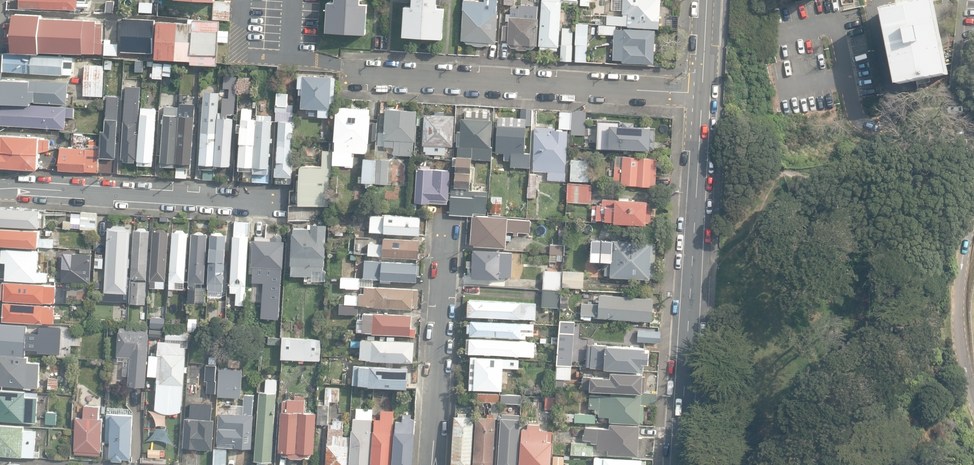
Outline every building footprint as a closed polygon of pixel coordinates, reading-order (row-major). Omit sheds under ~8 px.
[(82,12),(82,9),(86,9),(86,8),(89,7),(90,2),(86,2),(87,0),(19,0),(19,5),(75,8),(75,12),(82,12)] [(159,0),(155,0),(155,2),(140,2),(139,15),(158,15),(159,0)] [(365,32),(367,3),(360,2),(360,0),(328,0),(325,29),(365,32)] [(447,39),(449,9),(443,8),(443,0),(415,0),(415,7),(408,6),(406,36),(447,39)] [(481,45),(485,43),(490,44),(492,41),(495,41),(498,10),(496,10),(496,0),(484,0),(480,0),(463,0),(462,8),(463,8),(461,39),(463,39),(466,42),(470,43),(474,44),(481,45)] [(561,0),(543,0),(542,0),(539,46),(540,46),(540,50),(551,50),(551,47),(559,47),(562,1),(561,1),(561,0)] [(659,29),(660,0),(623,0),(622,15),(606,14),(606,24),(627,26),(627,27),(659,29)] [(898,84),(948,74),(934,0),(883,10),(898,84)] [(104,12),(117,13),(117,2),(105,1),(104,12)] [(213,19),(230,20),(231,1),(213,1),(213,19)] [(502,57),(509,57),(510,47),(511,48),(516,48),(517,50),(527,50),(528,49),(533,49),(536,46),(537,46),(538,18),(537,18),(537,15),(530,15),(530,10),(511,9),(511,17),(509,17),(509,26),(503,26),(502,57)] [(104,53),(104,42),(102,42),(102,22),(96,22),(96,20),(84,19),(41,17),(41,14),(14,13),(14,22),(6,21),(5,27),(7,27),(7,35),(5,35),(5,41),(13,41),(13,51),(40,52),(40,50),(104,53)] [(659,29),(678,30),(678,15),(660,14),(659,29)] [(121,51),(154,52),(155,19),(122,18),(121,51)] [(191,64),(217,65),(219,21),(194,20),(194,19),(189,19),(189,22),(158,21),(156,59),(191,60),(191,64)] [(574,61),(585,61),(587,23),(575,23),(574,61)] [(622,62),(654,64),(654,51),(656,50),(656,43),(655,43),(655,30),(624,28),(624,30),(616,29),(616,26),(599,25),(598,34),(614,35),(613,60),(623,60),(622,62)] [(559,60),(570,61),(572,29),(561,28),(559,60)] [(219,42),(228,43),(229,31),(220,31),(219,42)] [(104,42),(104,53),(117,53),(117,42),(104,42)] [(63,77),(67,77),(67,75),(72,75),(73,58),(64,57),(4,53),(3,71),(63,74),(63,77)] [(134,68),(134,59),(124,59),(124,68),(134,68)] [(153,78),(162,79),(163,63),(154,63),(153,78)] [(84,96),(103,96),(104,65),(85,64),(84,96)] [(318,116),(328,117),(329,109),(334,109),(335,95),(334,95),(335,79),(331,78),(331,77),(304,75),(304,76),(299,75),(298,88),(300,88),(300,94),(303,94),(302,107),(306,108),(305,114),(316,115),(317,108),(319,109),(318,116)] [(69,82),(2,78),(1,103),(31,104),(31,102),(67,104),(69,82)] [(124,162),(135,162),(135,160),(137,160),(140,87),(126,86),(122,159),(124,159),(124,162)] [(213,107),(214,93),(199,93),(199,107),(204,107),(204,106),(213,107)] [(275,112),(287,112),(288,93),(277,93),(277,104),(276,104),(275,112)] [(100,158),(116,158),(119,96),(107,96),(105,131),(102,131),(100,158)] [(89,106),(101,106),(101,97),(90,97),(89,106)] [(223,108),(238,109),(239,101),(228,101),(228,103),(224,102),(223,108)] [(1,103),(0,120),(0,125),(66,129),(66,117),(74,118),(75,107),(31,104),(1,103)] [(187,168),(191,168),(195,104),(181,103),(176,177),(187,178),(187,168)] [(165,106),(162,166),(176,166),(179,107),(165,106)] [(203,179),(214,179),(215,165),(217,117),(214,117),(214,108),(209,107),(208,117),(203,117),(200,168),(204,168),(203,179)] [(333,166),(351,167),(352,152),(367,153),(368,143),(369,143),(371,115),(369,115),(369,109),(338,107),(338,113),(336,113),(334,141),(336,141),(335,150),(334,150),(333,166)] [(138,165),(152,166),(156,108),(142,108),(138,165)] [(531,126),(532,108),(521,108),(520,118),(498,116),(496,153),(504,153),(504,160),(511,160),(510,167),(530,168),(530,153),(524,153),(525,125),(531,126)] [(243,181),(252,181),(256,120),(251,120),(252,109),(242,109),(238,170),(244,170),(243,181)] [(393,155),(413,156),(414,142),(415,142),(417,111),(386,109),(384,139),(385,140),(385,146),(394,147),(393,155)] [(426,154),(445,155),(446,146),(453,146),(455,115),(445,114),(445,111),(436,111),(435,114),(425,113),(423,145),(424,145),(424,151),(426,151),(426,154)] [(559,129),(571,129),(572,111),(560,111),(559,129)] [(582,112),(573,112),(572,130),(581,130),(582,112)] [(225,170),(230,170),(233,119),(227,118),(227,113),(220,113),(220,118),(218,118),(215,165),(226,165),(225,170)] [(252,181),(268,182),(272,116),(257,115),(256,120),(252,181)] [(458,146),(455,186),(455,187),(468,188),(469,188),(471,159),(491,160),(492,147),(491,147),(493,120),(490,120),(490,118),(482,117),(482,115),(472,115),(472,117),(465,117),(465,119),(462,118),(461,131),(458,131),(457,146),(458,146)] [(598,146),(650,149),(652,127),(632,126),(632,120),(620,119),(620,125),(600,124),(598,146)] [(275,183),(291,184),(294,122),(279,122),(276,167),(275,167),(275,176),(276,176),(275,183)] [(548,180),(565,181),(568,131),(566,130),(555,130),(555,128),(535,126),(535,132),(533,171),(548,172),(548,180)] [(39,152),(49,150),(50,140),(40,140),(40,137),(0,135),(0,151),(39,153),(39,152)] [(98,149),(60,147),(59,169),(96,172),(98,149)] [(0,151),(0,167),(39,168),(39,153),(0,151)] [(312,206),(329,206),(330,177),(332,177),(333,152),(323,151),(323,166),(300,165),(300,176),(295,176),(295,190),(290,190),(290,205),(312,206)] [(656,187),(657,158),(614,155),(612,183),(621,184),(656,187)] [(362,180),(372,181),(374,158),(363,157),(362,180)] [(374,182),(388,183),(389,159),(376,158),(374,182)] [(570,180),(589,181),(589,161),(571,160),(570,180)] [(416,203),(447,204),(448,201),(450,170),(431,169),(431,167),(421,166),(421,168),(417,168),(416,203)] [(528,197),(536,198),(537,174),(529,174),(528,197)] [(566,202),(591,204),(592,185),(568,183),(566,202)] [(455,187),(455,186),(452,186),(450,214),(473,216),(475,198),(467,197),(468,188),(455,187)] [(501,212),(502,196),(491,195),(491,212),(501,212)] [(613,222),(646,224),(646,222),(650,222),(651,203),(647,203),(647,200),(615,198),(615,199),(603,199),(602,205),(597,205),(597,206),(593,206),(592,220),(614,221),(613,222)] [(289,220),(312,221),(312,206),(290,205),(289,220)] [(45,228),(46,210),(0,207),(0,225),(45,228)] [(95,229),(97,211),(71,209),(70,220),(63,219),(63,226),(95,229)] [(371,232),(420,235),(421,217),(372,214),(371,232)] [(475,246),(506,247),(507,231),(514,232),(514,235),(518,235),(518,232),(529,233),(530,220),(508,219),(509,217),(487,216),(482,215),(477,215),(476,216),(473,216),(471,243),(475,244),(475,246)] [(235,305),(245,305),(250,223),(234,222),(230,292),(236,292),(235,305)] [(291,275),(313,276),(313,271),(324,271),(324,266),(325,266),(326,224),(311,224),(310,229),(293,228),(291,275)] [(127,228),(125,226),(114,225),(111,228),(108,227),(106,262),(95,261),(93,287),(105,288),(104,292),(114,293),(113,300),(122,301),(122,304),(129,304),(131,278),(128,277),(131,228),(127,228)] [(166,230),(163,227),(158,226),(155,229),(152,229),(150,278),(150,286),(164,286),(165,279),(168,230),(166,230)] [(39,247),(40,229),(0,227),(0,245),(39,247)] [(147,231),(145,228),(140,227),(137,230),(134,230),(130,303),(147,304),(151,231),(147,231)] [(168,294),(177,294),(178,287),(174,287),(175,280),(184,281),(187,229),(172,228),(168,294)] [(214,234),(210,234),(207,290),(222,291),(225,234),(223,234),(223,232),(214,231),(214,234)] [(204,283),(207,234),(192,233),(188,303),(195,303),(196,287),(202,287),(202,283),(204,283)] [(274,300),(282,301),(282,296),(284,296),(286,276),(281,276),(281,271),(282,270),(282,267),(284,268),(285,240),(282,241),(282,238),(280,234),(275,234),(272,237),(255,236),(255,239),(254,239),(252,266),(263,267),(263,275),(274,276),(273,296),(274,300)] [(369,254),(418,258),(420,239),(384,237),(384,243),(369,243),(368,254),(369,254)] [(41,247),(54,248),(55,239),(42,238),(41,247)] [(612,240),(592,239),(591,260),(599,261),(602,269),(605,268),(604,274),(610,275),(610,277),(650,278),(650,277),(654,277),(656,243),(651,242),(651,241),(612,239),(612,240)] [(550,244),(549,261),(563,262),(564,244),(550,244)] [(7,261),(6,278),(48,280),(48,271),(38,271),(39,248),(7,246),(7,248),(2,247),(1,261),(7,261)] [(472,278),(499,279),(500,276),(512,277),(513,252),(501,252),(501,251),(473,250),(473,260),(467,260),(467,266),(473,267),(472,278)] [(421,282),(421,276),(417,276),(417,275),(419,274),(419,266),(417,263),(364,260),(364,278),(381,279),(381,280),(421,282)] [(74,264),(52,264),(51,279),(66,280),(66,274),(73,274),(73,281),(91,282),(91,267),(74,267),(74,264)] [(544,270),(543,289),(561,290),(562,271),(544,270)] [(563,287),(583,288),(584,271),(564,270),(563,287)] [(341,287),(359,288),(360,278),(341,277),(341,287)] [(1,299),(55,301),(56,284),(2,281),(1,299)] [(367,305),(411,307),(411,306),(417,306),(418,288),(413,288),(413,287),(364,284),(363,291),(358,291),(358,294),(345,293),(344,302),(367,304),(367,305)] [(560,308),(561,290),(543,289),(542,307),(560,308)] [(74,304),(75,295),(65,294),(64,303),(74,304)] [(651,321),(653,298),(600,294),(599,304),(582,303),(581,318),(584,319),(583,319),(591,320),(591,315),(598,316),(598,317),(651,321)] [(568,308),(569,295),(561,295),(561,308),(568,308)] [(519,316),(535,317),(535,301),(519,301),(519,300),(468,298),(467,314),(519,316)] [(44,322),(54,323),(55,306),(45,305),(45,304),(5,302),(4,315),(1,315),(0,320),(44,323),(44,322)] [(339,314),(358,315),(359,305),(340,304),(339,314)] [(408,334),(415,334),(416,325),(410,325),(411,313),(374,311),(363,311),(363,317),(357,317),(357,329),(372,330),(372,331),(408,332),(408,334)] [(72,325),(73,317),(65,316),(64,325),(72,325)] [(166,319),(156,319),(156,327),(165,328),(166,319)] [(470,335),(526,339),(526,336),(533,336),(534,324),(471,320),(470,323),(468,323),(467,332),(470,332),(470,335)] [(572,365),(575,321),(560,320),(557,364),(572,365)] [(26,349),(27,333),(27,325),(0,323),(0,354),(25,355),(26,349)] [(27,333),(26,349),(39,350),(39,352),(54,352),(55,328),(40,327),(40,333),(27,333)] [(127,385),(145,386),(149,329),(119,327),(117,360),(124,360),(123,376),(128,376),(127,385)] [(638,341),(660,342),(661,331),(638,329),(638,341)] [(167,339),(188,340),(189,331),(167,330),(167,339)] [(369,357),(412,360),(413,340),(392,339),(392,335),(386,334),(386,338),(371,337),(371,338),(360,337),(359,356),(369,357)] [(281,358),(320,360),(321,339),(283,337),(281,358)] [(469,353),(534,356),(535,341),(470,338),(469,353)] [(168,413),(171,413),(175,413),(178,412),(181,411),(185,346),(181,346),(181,342),(158,340),(157,353),(159,353),(156,409),(159,411),(162,412),(165,413),(168,413)] [(591,367),(643,370),(643,365),(644,365),(645,362),(648,362),(649,350),(645,349),(645,347),(588,344),(587,365),(591,366),(591,367)] [(39,387),(41,361),(27,361),(27,355),(25,355),(0,354),(0,385),(39,387)] [(469,387),(501,388),(502,366),(518,367),(518,358),(503,357),(503,356),(470,355),(469,387)] [(207,392),(216,393),(217,380),(216,380),(216,365),(206,364),(205,381),(208,381),(207,392)] [(408,388),(409,367),(354,364),(353,384),(370,385),(370,386),(408,388)] [(555,387),(564,387),(565,380),(571,380),(572,366),(556,365),(555,387)] [(219,396),(241,397),(243,369),(220,368),(220,370),(219,371),(218,393),(219,393),(219,396)] [(590,387),(644,390),(645,375),(642,375),(642,371),(610,370),(610,375),(591,374),(591,375),(583,375),(582,386),(590,386),(590,387)] [(47,387),(57,388),(58,377),(49,376),(47,387)] [(256,462),(268,462),(268,459),(271,460),(276,377),(265,377),(264,390),(258,389),(254,458),(257,458),(256,462)] [(324,404),(328,404),(331,404),(331,401),(338,401),(339,385),(325,385),(324,403),(324,404)] [(36,420),(37,394),(26,394),(26,389),(0,388),(0,418),(36,420)] [(609,420),(639,422),(640,403),(655,403),(655,393),(610,390),(610,394),(589,393),(588,407),(594,408),(594,411),(598,411),(598,415),(609,416),(609,420)] [(497,422),(500,422),(500,414),(498,414),(499,392),(478,391),(477,400),(490,401),(490,412),(487,412),(487,417),(495,418),(498,418),(497,422)] [(501,402),(522,403),(522,394),(501,393),(501,402)] [(253,414),(254,394),(244,394),(243,405),(231,404),(231,413),(219,412),(217,446),(252,448),(254,414),(253,414)] [(289,456),(302,456),(304,454),(309,454),(311,451),(314,451),(315,411),(304,410),(305,394),(294,394),(294,397),(285,397),(284,399),(282,399),(282,409),(280,409),(278,449),(280,449),(283,453),(287,453),(289,456)] [(545,407),(553,408),(553,395),(545,395),(545,407)] [(190,449),(194,448),(196,446),(212,447),(214,418),(211,417),(212,401),(190,399),(189,416),(184,416),(183,446),(186,446),(187,448),(190,449)] [(75,452),(100,454),(100,451),(101,451),(103,417),(99,416),(100,404),(85,403),(84,416),(76,416),(74,449),(75,449),(75,452)] [(327,422),(328,404),(324,404),(324,403),(317,403),(316,422),(327,422)] [(371,429),(370,428),(370,418),(371,418),(372,407),(355,406),(354,417),(352,416),(352,428),(351,428),(349,464),(348,464),(368,464),(371,429)] [(392,409),(374,408),(370,464),(388,464),(392,409)] [(45,422),(56,423),(57,411),(46,410),(45,422)] [(111,459),(122,460),(122,457),(130,457),(133,412),(107,411),(105,441),(110,441),(109,456),(111,456),(111,459)] [(573,421),(574,413),(563,412),(562,420),(573,421)] [(473,415),(454,413),(451,464),(470,464),(473,415)] [(520,419),(520,418),(520,414),(502,413),(501,418),(499,464),(518,464),(520,419)] [(575,421),(595,422),(595,415),(575,413),(575,421)] [(415,419),(411,419),(411,414),(403,414),(402,421),(396,421),(393,464),(412,464),(415,419)] [(495,418),(487,417),(476,416),(474,464),(493,464),(495,418)] [(347,434),(342,433),(342,419),(332,419),(332,422),(328,422),(326,464),(346,464),(347,434)] [(552,440),(546,439),(547,428),(538,428),(539,423),(531,422),(530,427),(521,426),(519,464),(550,464),(552,440)] [(607,452),(637,454),(638,442),(641,443),(642,436),(638,436),(639,424),(609,422),(608,427),(584,426),(584,433),(582,433),(582,438),(590,438),(590,441),(596,441),(596,447),(608,448),(607,452)] [(39,455),(39,449),(34,449),(36,427),(24,426),(24,424),(0,423),(0,453),(39,455)] [(570,452),(592,454),(593,443),(586,443),(586,442),(571,441),(570,452)] [(226,448),(214,447),(213,464),(225,464),(226,448)] [(148,456),(160,457),(161,450),(149,449),(148,456)] [(197,450),(186,450),(186,464),(196,464),(197,450)] [(646,458),(641,458),(641,457),(603,455),(603,456),(593,455),(593,464),(646,464),(646,458)]
